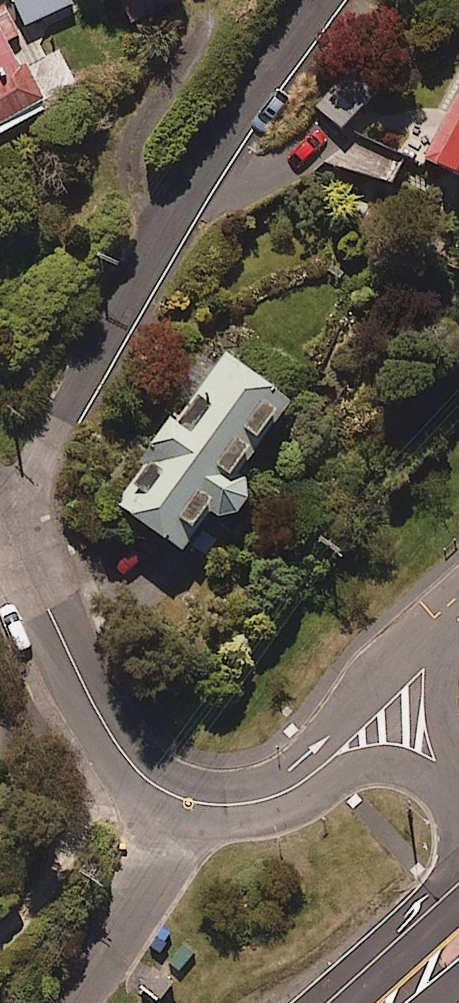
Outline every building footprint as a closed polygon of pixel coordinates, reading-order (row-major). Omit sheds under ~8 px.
[(73,0),(14,0),(25,25),(74,3),(73,0)] [(134,18),(165,1),(165,0),(124,0),(134,18)] [(21,63),(10,39),(21,34),(7,4),(0,7),(0,129),(51,106),(30,59),(21,63)] [(364,105),(336,80),(313,106),(341,131),(364,105)] [(425,154),(458,172),(458,87),(425,154)] [(140,455),(146,459),(120,497),(186,541),(217,494),(238,508),(254,483),(237,471),(290,392),(225,349),(181,415),(171,409),(140,455)]
